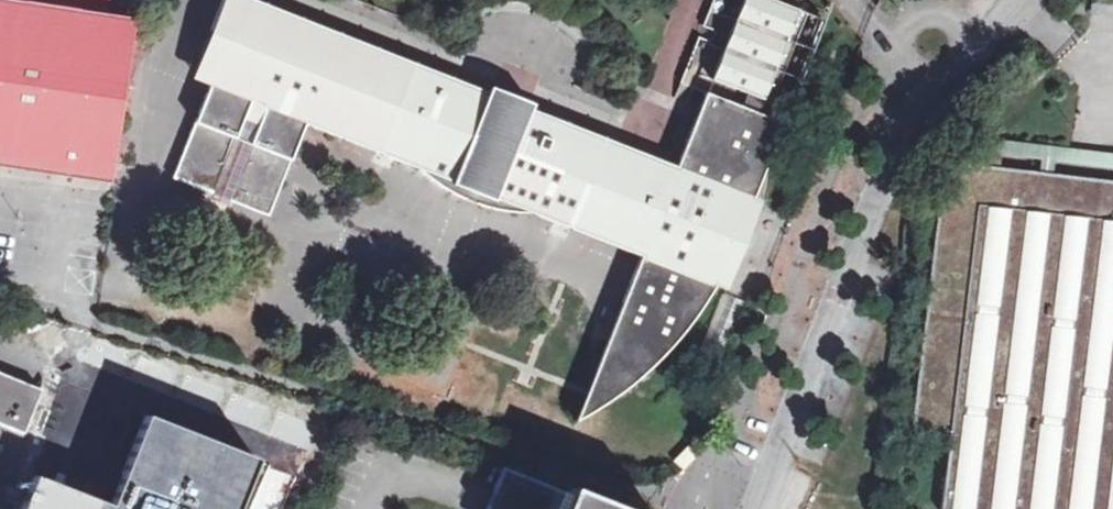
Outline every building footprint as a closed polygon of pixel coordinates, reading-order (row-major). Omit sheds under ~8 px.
[(111,180),(135,20),(109,16),(111,0),(25,0),(25,3),(5,0),(0,0),(0,164),(111,180)] [(717,283),(752,196),(823,21),(771,0),(714,0),(681,82),(706,92),(676,167),(528,108),(526,114),(517,111),(509,96),(492,102),(484,99),(488,92),(252,0),(223,0),(211,29),(230,37),(211,86),(174,178),(270,217),(305,126),(416,169),(469,204),(531,212),(640,254),(575,423),(667,352),(717,283)] [(533,4),(553,12),(558,0),(535,0),(533,4)] [(230,37),(211,29),(192,78),(211,86),(230,37)] [(651,74),(645,86),(666,96),(672,84),(651,74)] [(490,86),(488,92),(484,99),(492,102),(509,96),(517,111),(526,114),(528,108),(531,102),(490,86)] [(984,136),(982,153),(989,154),(987,166),(999,168),(1000,155),(1041,160),(1040,172),(1052,174),(1054,161),(1112,168),(1112,151),(984,136)] [(1052,174),(1040,172),(999,168),(987,166),(945,160),(911,432),(949,437),(939,508),(1112,508),(1112,181),(1052,174)] [(761,200),(752,196),(717,283),(725,286),(761,200)] [(33,476),(20,508),(237,508),(256,460),(145,416),(109,506),(33,476)] [(674,462),(682,469),(696,455),(688,447),(674,462)] [(568,487),(567,492),(503,466),(486,508),(622,508),(568,487)]
